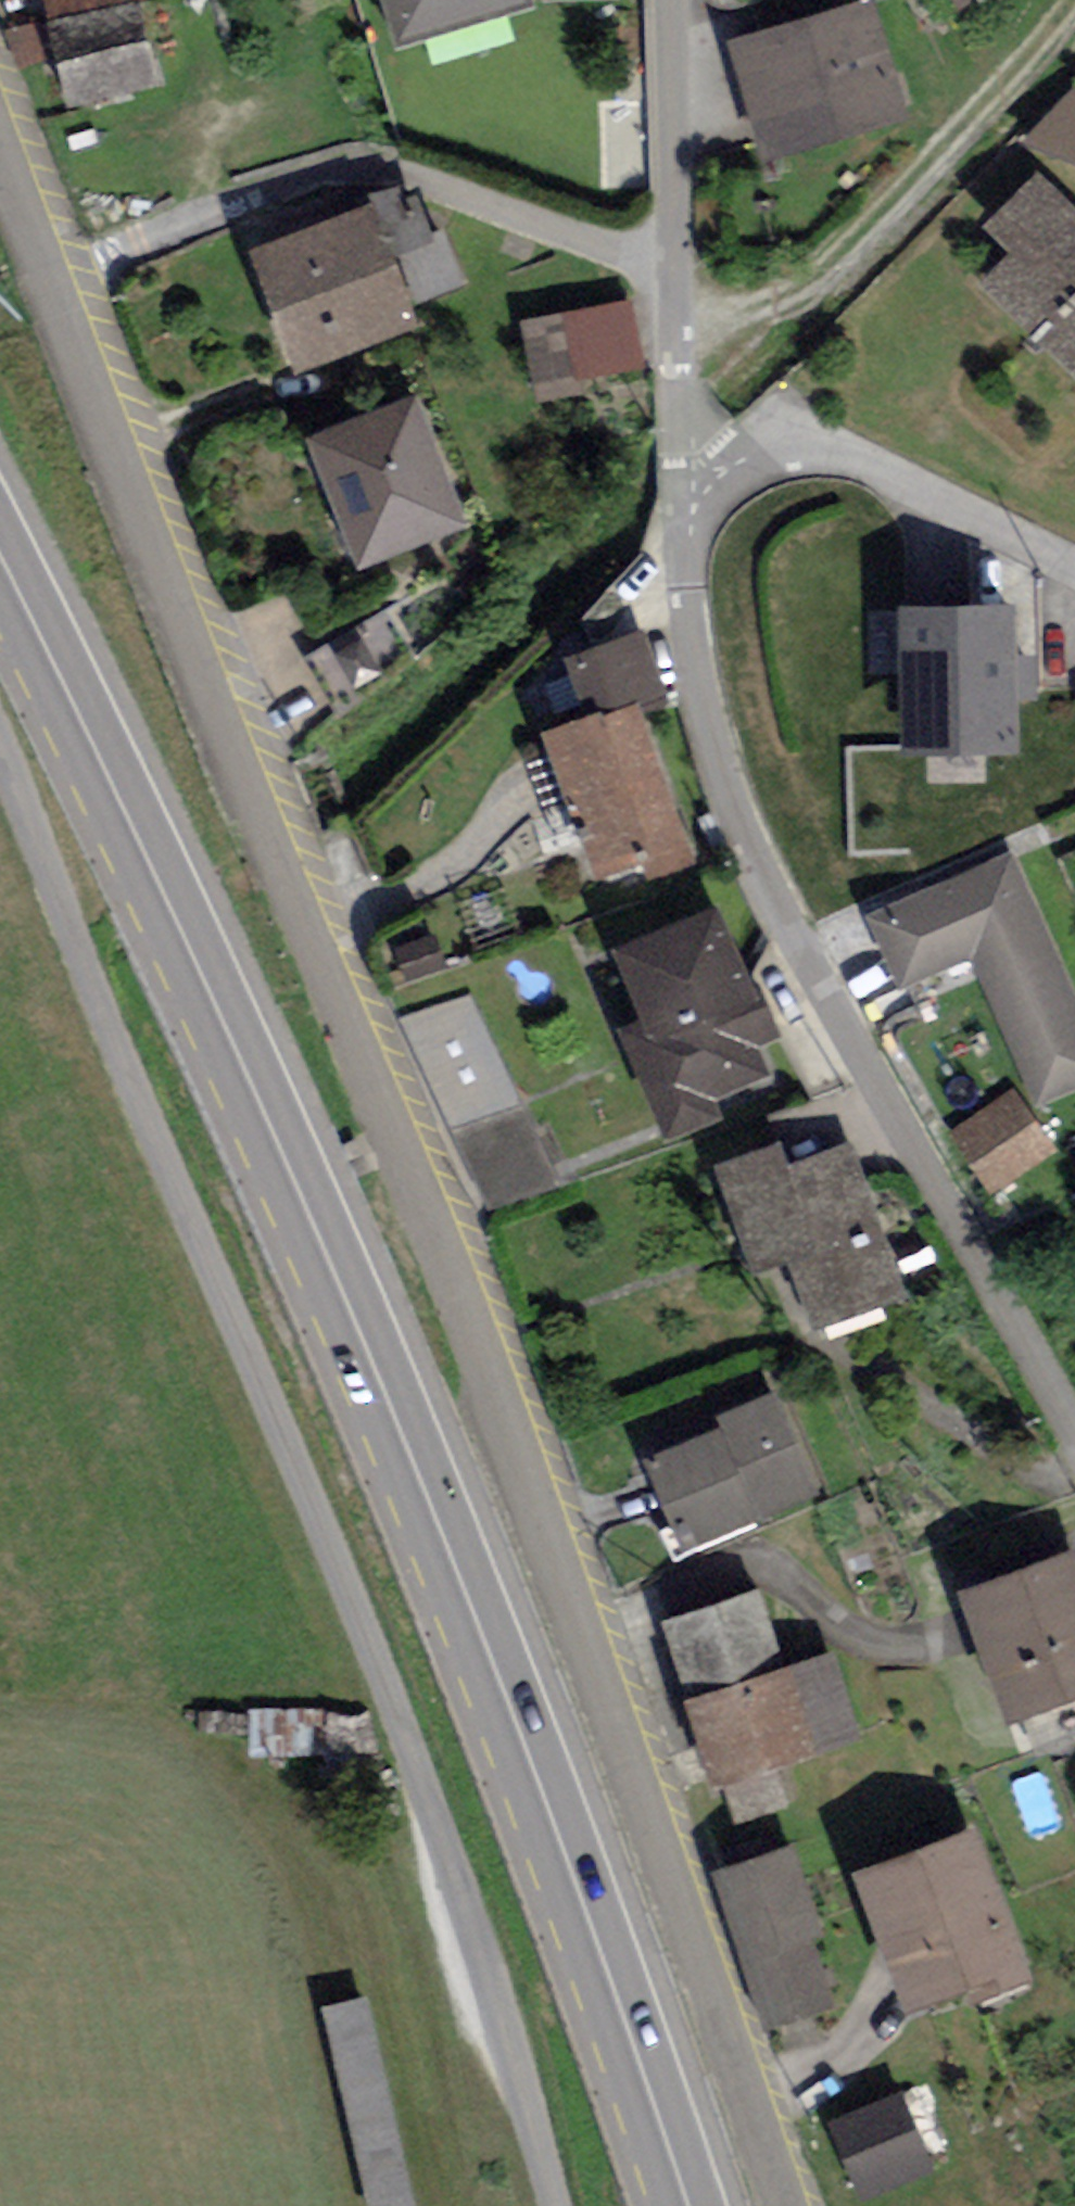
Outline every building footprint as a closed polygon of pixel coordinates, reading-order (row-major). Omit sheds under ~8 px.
[(67,105),(164,85),(145,0),(44,0),(67,105)] [(397,40),(529,0),(385,0),(397,40)] [(729,37),(766,161),(911,118),(875,0),(853,0),(729,37)] [(961,16),(997,0),(954,0),(961,16)] [(1019,138),(1074,160),(1074,87),(1019,138)] [(1036,169),(984,222),(1010,247),(977,281),(1074,375),(1074,207),(1036,169)] [(427,192),(381,208),(416,306),(462,290),(427,192)] [(416,315),(368,194),(247,243),(295,363),(416,315)] [(631,300),(523,322),(536,386),(644,364),(631,300)] [(417,387),(307,430),(357,558),(467,515),(417,387)] [(1013,597),(898,598),(899,744),(1015,743),(1014,695),(1039,695),(1039,648),(1013,648),(1013,597)] [(640,628),(520,673),(597,876),(638,861),(643,872),(697,852),(642,706),(666,697),(640,628)] [(864,913),(898,988),(972,955),(1038,1101),(1074,1085),(1074,989),(1012,847),(864,913)] [(721,897),(611,942),(639,1011),(620,1019),(666,1133),(719,1112),(711,1093),(771,1068),(760,1041),(785,1031),(762,977),(755,980),(721,897)] [(471,988),(402,1018),(484,1207),(553,1178),(471,988)] [(950,1137),(995,1200),(1063,1151),(1019,1089),(950,1137)] [(781,1135),(713,1158),(752,1268),(786,1257),(811,1329),(907,1296),(851,1137),(789,1158),(781,1135)] [(720,1426),(648,1456),(686,1545),(821,1489),(776,1382),(712,1408),(720,1426)] [(959,1581),(1006,1714),(1074,1689),(1074,1540),(959,1581)] [(859,1730),(830,1645),(782,1661),(756,1585),(659,1618),(715,1780),(859,1730)] [(1033,1972),(974,1819),(856,1864),(910,2002),(966,1981),(972,1995),(1033,1972)] [(787,1843),(716,1869),(771,2017),(834,1993),(813,1939),(822,1935),(787,1843)] [(320,2000),(370,2205),(418,2205),(366,1989),(320,2000)] [(933,2165),(899,2086),(828,2117),(862,2196),(933,2165)]
